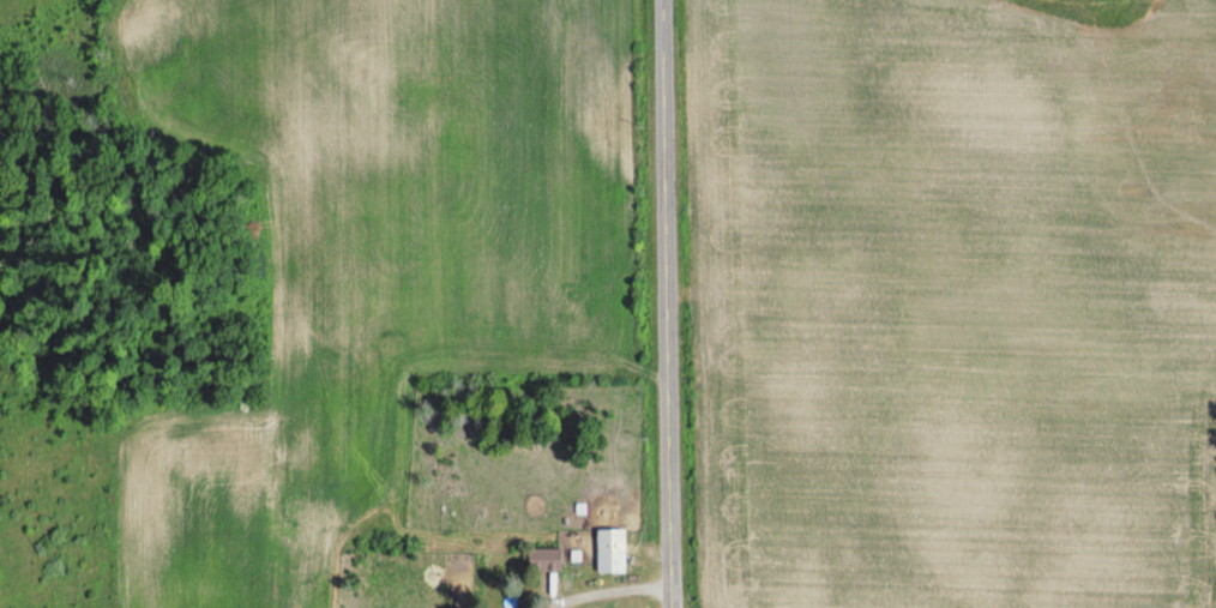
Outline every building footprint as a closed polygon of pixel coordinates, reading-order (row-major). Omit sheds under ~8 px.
[(598,529),(598,573),(626,573),(626,529),(598,529)] [(562,549),(531,549),(531,571),(562,571),(562,549)]
